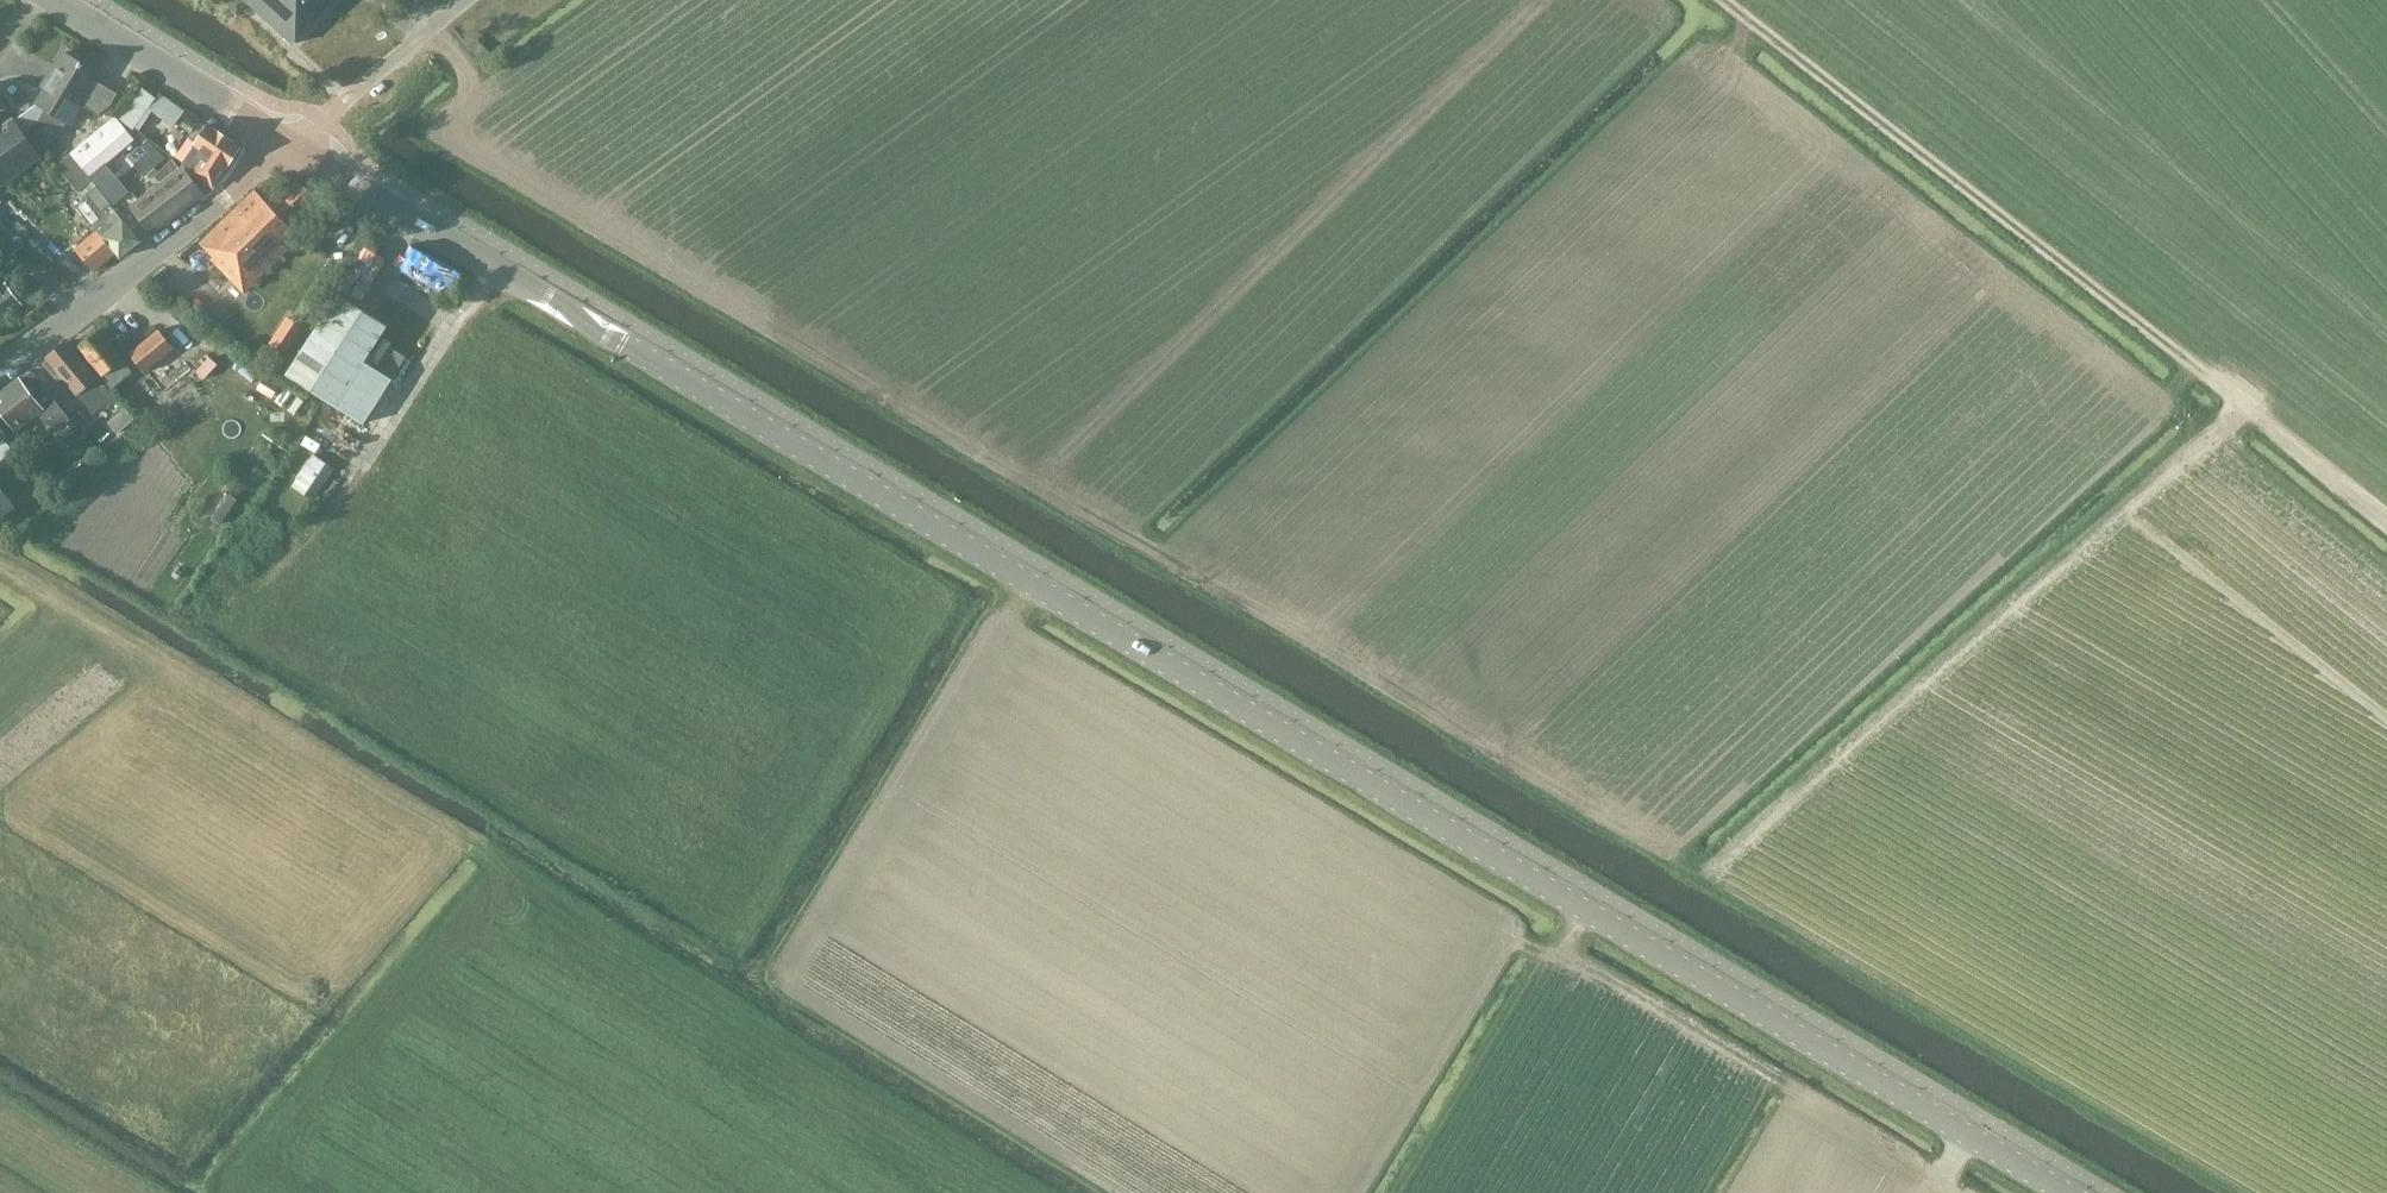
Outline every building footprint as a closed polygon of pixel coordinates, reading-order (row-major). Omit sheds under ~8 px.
[(291,44),(333,0),(243,0),(291,44)] [(40,156),(36,150),(56,135),(64,123),(67,125),(80,107),(77,104),(77,103),(92,78),(96,73),(62,51),(40,87),(44,90),(36,105),(44,110),(36,123),(21,134),(11,120),(0,128),(0,186),(40,156)] [(92,78),(77,103),(95,114),(107,106),(115,92),(92,78)] [(140,88),(117,120),(133,130),(135,127),(148,107),(172,125),(183,110),(158,92),(154,96),(140,88)] [(113,114),(68,153),(89,177),(134,139),(133,138),(135,136),(138,133),(133,130),(117,120),(113,114)] [(180,165),(184,168),(211,185),(237,146),(205,124),(180,165)] [(142,240),(89,177),(68,153),(54,165),(91,211),(84,216),(95,230),(73,248),(93,271),(114,253),(120,259),(142,240)] [(150,235),(204,194),(171,157),(170,158),(153,175),(157,182),(128,205),(150,235)] [(209,255),(208,257),(243,292),(299,237),(289,225),(318,196),(293,176),(266,202),(252,187),(197,240),(209,255)] [(50,225),(42,234),(56,248),(65,239),(50,225)] [(0,278),(0,320),(20,304),(14,296),(19,291),(12,282),(6,286),(0,278)] [(386,325),(336,293),(282,372),(363,423),(391,379),(363,361),(386,325)] [(143,372),(146,369),(160,386),(186,363),(156,328),(126,352),(143,372)] [(110,387),(130,372),(121,359),(98,330),(76,347),(100,375),(110,387)] [(46,358),(45,359),(42,363),(58,380),(60,378),(75,394),(92,414),(111,397),(65,342),(45,357),(46,358)] [(389,346),(377,365),(393,374),(405,356),(389,346)] [(12,430),(13,431),(36,413),(42,421),(57,427),(68,419),(39,381),(31,370),(19,379),(18,377),(0,390),(0,414),(12,430)] [(132,418),(123,407),(107,421),(116,433),(132,418)] [(310,453),(290,485),(312,500),(334,469),(310,453)] [(14,506),(0,488),(0,516),(14,506)]
